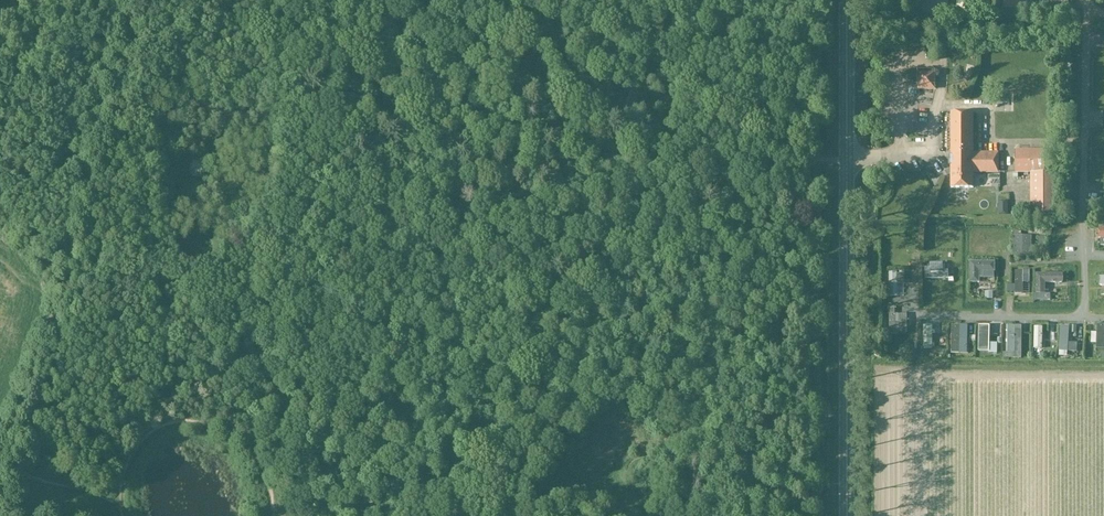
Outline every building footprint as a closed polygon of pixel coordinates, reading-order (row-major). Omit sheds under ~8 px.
[(937,91),(937,73),(918,73),(919,91),(937,91)] [(998,174),(999,154),(973,154),(973,113),(951,113),(951,188),(973,188),(973,174),(998,174)] [(948,114),(941,117),(944,124),(951,121),(948,114)] [(1015,173),(1045,173),(1044,150),(1015,151),(1015,173)] [(1031,174),(1031,216),(1058,216),(1058,174),(1031,174)] [(1013,234),(1013,254),(1030,255),(1031,235),(1013,234)] [(982,342),(992,341),(991,332),(982,332),(982,342)] [(1039,337),(1039,346),(1048,346),(1048,336),(1039,337)] [(1007,340),(1007,348),(1023,349),(1023,340),(1007,340)]
